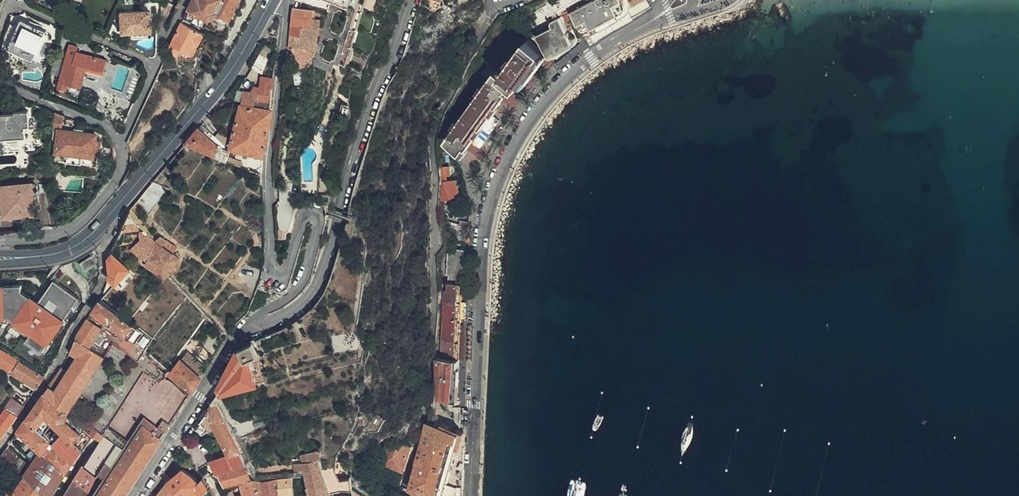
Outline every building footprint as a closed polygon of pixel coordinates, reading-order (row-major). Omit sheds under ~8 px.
[(199,0),(192,0),(188,10),(187,10),(195,14),(196,13),(209,19),(212,18),(215,14),(229,20),(239,0),(200,0),(199,0)] [(312,64),(333,71),(336,62),(347,65),(367,0),(321,0),(318,9),(329,13),(312,64)] [(532,26),(536,34),(540,31),(540,29),(547,25),(547,21),(559,14),(558,11),(577,0),(556,0),(551,3),(556,12),(532,26)] [(647,2),(646,0),(595,0),(571,13),(581,29),(584,30),(589,39),(624,20),(629,14),(629,13),(641,6),(647,2)] [(130,33),(151,32),(150,16),(158,15),(158,1),(143,2),(143,11),(120,12),(121,34),(130,33)] [(650,7),(647,2),(641,6),(629,13),(629,14),(631,18),(650,7)] [(312,12),(293,9),(288,47),(309,50),(315,21),(311,21),(312,12)] [(552,28),(537,36),(550,58),(574,45),(576,42),(576,39),(574,38),(571,38),(559,17),(551,22),(550,25),(552,28)] [(21,20),(11,44),(36,54),(46,31),(21,20)] [(182,22),(171,47),(174,49),(176,56),(178,56),(181,51),(189,55),(194,45),(197,46),(203,36),(200,34),(201,32),(182,22)] [(530,76),(545,55),(527,42),(516,57),(513,56),(508,62),(511,64),(506,71),(499,67),(494,73),(486,67),(480,76),(488,81),(483,88),(481,87),(477,93),(479,95),(458,124),(455,123),(450,129),(452,131),(442,145),(460,158),(476,137),(494,111),(512,87),(516,90),(522,83),(524,84),(530,76)] [(56,88),(66,90),(68,84),(80,87),(86,68),(103,72),(106,60),(77,52),(78,46),(69,43),(56,88)] [(36,54),(11,44),(9,49),(34,61),(36,54)] [(18,84),(19,82),(20,73),(22,60),(8,54),(8,79),(18,84)] [(244,92),(242,104),(255,106),(256,94),(244,92)] [(271,108),(272,96),(256,94),(255,106),(271,108)] [(255,106),(242,104),(237,124),(235,130),(230,149),(247,152),(247,162),(229,155),(227,161),(262,174),(263,155),(270,124),(272,109),(270,109),(271,108),(255,106)] [(38,126),(49,130),(55,114),(44,109),(38,126)] [(30,110),(16,111),(16,114),(0,115),(0,121),(0,127),(0,138),(2,137),(2,139),(27,136),(27,125),(31,125),(30,110)] [(58,128),(63,117),(55,114),(49,130),(51,131),(53,126),(58,128)] [(211,137),(200,127),(185,144),(211,154),(211,155),(227,161),(229,155),(230,151),(226,149),(226,148),(214,137),(213,135),(211,137)] [(95,135),(58,130),(55,152),(98,157),(100,143),(94,142),(95,135)] [(219,130),(214,137),(226,148),(229,138),(219,130)] [(446,169),(436,170),(437,180),(444,179),(447,179),(446,169)] [(4,216),(37,213),(34,180),(0,183),(4,216)] [(437,186),(437,207),(460,197),(453,183),(445,184),(437,186)] [(165,278),(181,259),(156,241),(131,208),(130,210),(122,227),(140,225),(141,226),(139,229),(139,240),(144,244),(151,251),(148,260),(160,269),(157,273),(165,278)] [(151,251),(144,244),(138,253),(148,260),(151,251)] [(131,269),(110,251),(108,255),(110,256),(108,259),(110,274),(109,278),(116,285),(131,269)] [(460,286),(463,251),(450,251),(444,257),(437,257),(436,259),(436,275),(445,276),(445,286),(460,286)] [(97,265),(93,257),(81,263),(86,271),(97,265)] [(77,298),(52,282),(37,303),(63,320),(77,298)] [(21,283),(0,284),(0,324),(10,331),(32,299),(22,291),(21,283)] [(457,362),(460,286),(445,286),(444,295),(441,295),(440,352),(443,352),(443,362),(457,362)] [(10,331),(41,352),(63,320),(37,303),(32,299),(10,331)] [(154,340),(102,300),(94,311),(106,321),(104,324),(119,336),(121,333),(146,352),(154,340)] [(103,330),(89,319),(80,333),(70,352),(78,357),(67,372),(62,380),(56,376),(45,392),(55,402),(67,413),(69,410),(105,357),(90,347),(103,330)] [(117,338),(119,336),(104,324),(102,326),(117,338)] [(116,339),(103,330),(90,347),(105,357),(114,343),(113,343),(116,339)] [(268,380),(253,342),(239,349),(219,387),(222,393),(257,384),(257,383),(268,380)] [(0,349),(0,362),(3,364),(2,365),(11,371),(18,360),(0,349)] [(168,372),(145,353),(138,363),(94,427),(104,434),(103,435),(127,451),(144,426),(148,429),(153,422),(144,416),(128,440),(108,427),(144,373),(159,383),(161,381),(163,379),(167,379),(168,379),(166,375),(168,372)] [(197,361),(190,356),(182,364),(192,369),(197,361)] [(13,373),(37,388),(39,385),(45,377),(21,361),(13,373)] [(194,391),(204,376),(203,376),(209,368),(197,361),(192,369),(182,364),(182,363),(171,374),(194,391)] [(455,400),(457,362),(443,362),(437,361),(438,401),(455,400)] [(67,372),(62,368),(56,376),(62,380),(67,372)] [(86,422),(83,426),(92,433),(94,435),(99,438),(81,466),(96,477),(108,459),(117,465),(97,495),(123,495),(171,424),(190,396),(168,379),(167,379),(163,379),(161,381),(159,383),(159,387),(159,389),(155,388),(153,422),(148,429),(144,426),(127,451),(103,435),(104,434),(94,427),(86,422)] [(55,402),(45,392),(41,397),(26,420),(36,429),(45,417),(54,425),(45,437),(51,441),(59,448),(73,460),(92,433),(83,426),(68,414),(67,413),(55,402)] [(3,435),(26,403),(14,395),(0,414),(0,433),(3,435)] [(244,451),(213,398),(210,405),(206,411),(208,414),(202,423),(207,433),(217,429),(231,456),(240,452),(244,451)] [(86,422),(69,410),(67,413),(68,414),(83,426),(86,422)] [(427,420),(436,423),(433,415),(429,412),(427,420)] [(36,429),(26,420),(17,432),(17,433),(41,453),(42,453),(51,441),(45,437),(36,429)] [(462,431),(445,426),(436,423),(427,420),(420,453),(408,491),(423,495),(442,495),(444,490),(456,452),(460,449),(461,446),(465,436),(464,433),(462,431)] [(64,471),(73,460),(59,448),(51,441),(42,453),(51,461),(64,471)] [(411,447),(398,443),(395,443),(391,445),(391,446),(387,445),(386,449),(382,448),(378,464),(404,473),(411,447)] [(8,445),(0,457),(0,458),(21,475),(29,464),(8,445)] [(461,446),(460,449),(456,452),(444,490),(442,495),(462,495),(462,494),(464,446),(461,446)] [(301,454),(303,462),(312,460),(312,458),(319,458),(320,456),(321,454),(321,452),(320,450),(318,450),(315,450),(301,454)] [(213,463),(218,474),(246,464),(240,452),(231,456),(228,457),(222,459),(213,463)] [(42,453),(41,453),(23,477),(35,486),(51,461),(42,453)] [(0,458),(0,475),(16,487),(23,477),(21,475),(0,458)] [(303,462),(294,463),(295,470),(304,469),(305,475),(308,475),(307,472),(323,469),(320,463),(319,458),(312,458),(312,460),(303,462)] [(48,495),(64,471),(51,461),(35,486),(48,495)] [(246,464),(218,474),(224,486),(243,481),(254,479),(246,464)] [(81,466),(79,469),(64,491),(72,495),(84,495),(96,477),(81,466)] [(208,486),(202,478),(199,481),(191,474),(182,469),(167,482),(178,495),(183,495),(191,489),(196,495),(208,486)] [(338,479),(334,471),(326,472),(325,469),(323,469),(307,472),(308,475),(305,475),(309,495),(315,495),(342,489),(338,479)] [(392,488),(398,490),(403,476),(397,474),(392,488)] [(23,477),(16,487),(13,491),(11,488),(3,495),(18,495),(19,495),(20,495),(47,495),(48,495),(35,486),(23,477)] [(279,479),(280,495),(294,495),(293,477),(279,479)] [(353,488),(351,477),(338,479),(342,489),(351,488),(353,488)] [(243,481),(246,495),(264,495),(262,482),(257,483),(254,479),(243,481)] [(262,482),(264,495),(280,495),(279,479),(262,482)] [(167,482),(157,495),(178,495),(167,482)]
